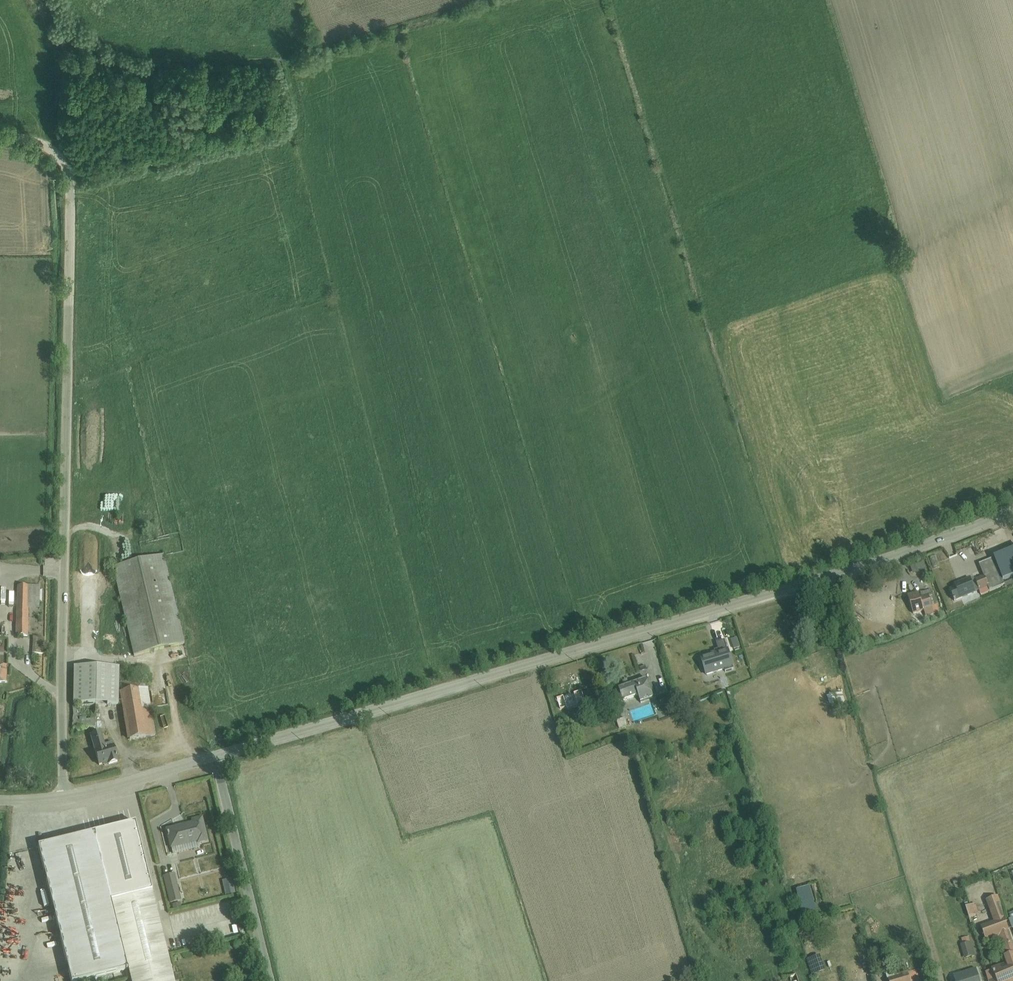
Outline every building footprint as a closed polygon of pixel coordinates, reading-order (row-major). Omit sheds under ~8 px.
[(113,500),(114,511),(122,511),(121,499),(113,500)] [(97,559),(99,549),(89,548),(87,558),(97,559)] [(163,557),(112,569),(133,658),(185,646),(163,557)] [(989,591),(1004,585),(1005,587),(1012,584),(1012,570),(1001,575),(994,559),(979,565),(984,577),(988,586),(987,586),(989,591)] [(924,564),(910,569),(914,578),(928,573),(924,564)] [(975,580),(980,591),(981,595),(990,592),(989,591),(987,586),(988,586),(984,577),(975,580)] [(971,580),(976,592),(980,591),(975,580),(974,578),(971,580)] [(976,592),(971,580),(970,579),(955,585),(956,588),(950,590),(955,603),(976,594),(976,592)] [(28,609),(29,587),(17,587),(16,637),(28,638),(28,609)] [(29,587),(28,609),(38,610),(40,588),(29,587)] [(921,599),(933,595),(931,590),(920,594),(921,599)] [(933,595),(921,599),(920,599),(919,594),(908,598),(914,615),(924,612),(926,618),(939,613),(933,595)] [(853,608),(846,610),(850,622),(856,620),(853,608)] [(738,640),(732,642),(736,652),(742,650),(738,640)] [(715,656),(701,660),(707,679),(725,673),(726,675),(734,672),(725,643),(717,646),(719,652),(715,653),(715,656)] [(119,670),(74,669),(73,706),(118,706),(119,670)] [(146,680),(120,684),(123,709),(130,742),(155,738),(146,680)] [(620,694),(610,697),(615,710),(625,707),(624,704),(639,699),(641,706),(654,701),(654,702),(655,701),(652,691),(651,692),(647,682),(630,688),(628,684),(623,685),(625,690),(619,692),(620,694)] [(843,694),(827,699),(829,706),(836,704),(838,713),(847,711),(843,694)] [(82,708),(73,708),(73,731),(95,731),(95,723),(88,723),(88,722),(86,722),(86,717),(82,717),(82,708)] [(626,721),(617,723),(619,731),(628,729),(626,721)] [(101,736),(91,739),(99,768),(108,765),(109,767),(117,765),(112,745),(104,747),(101,736)] [(193,826),(166,833),(167,837),(170,852),(171,852),(173,857),(200,850),(199,846),(207,844),(201,821),(192,823),(193,826)] [(38,850),(70,980),(90,980),(128,972),(130,980),(173,980),(135,826),(94,836),(93,836),(38,850)] [(174,876),(163,879),(169,905),(181,902),(174,876)] [(232,881),(222,883),(225,898),(235,896),(232,881)] [(996,980),(1012,980),(1012,944),(998,897),(986,901),(993,922),(981,927),(987,943),(998,938),(1005,957),(1004,957),(1006,964),(1000,966),(991,969),(992,971),(996,980)] [(976,904),(966,908),(969,919),(979,915),(976,904)] [(963,945),(960,946),(964,960),(975,957),(969,937),(961,940),(963,945)] [(886,971),(889,980),(920,980),(917,971),(909,974),(908,972),(895,976),(892,969),(886,971)] [(953,976),(955,980),(980,980),(976,969),(953,976)] [(992,971),(986,973),(988,980),(996,980),(992,971)]
